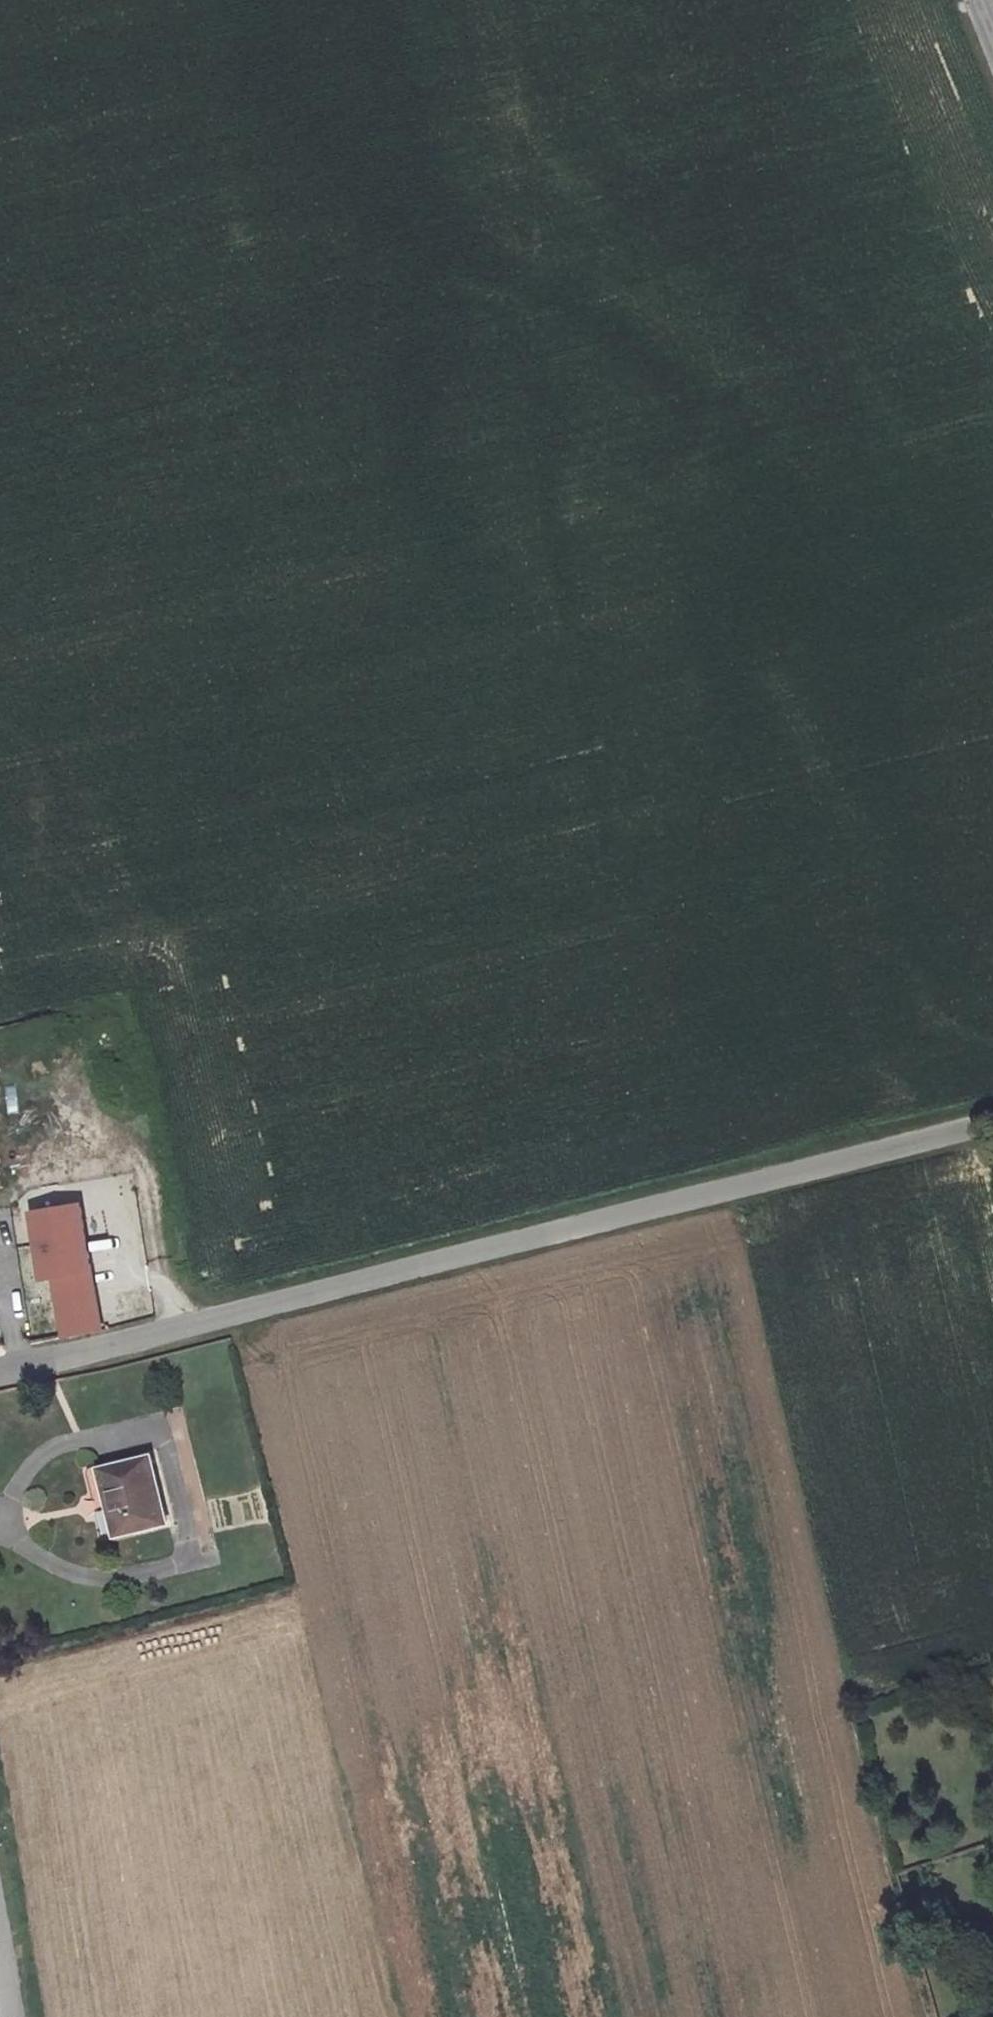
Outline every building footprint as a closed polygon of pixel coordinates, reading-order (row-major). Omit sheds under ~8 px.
[(48,1325),(50,1336),(98,1328),(78,1204),(30,1211),(42,1291),(54,1289),(59,1323),(48,1325)] [(113,1267),(111,1242),(100,1243),(101,1268),(113,1267)] [(82,1457),(96,1525),(159,1510),(143,1442),(82,1457)]
